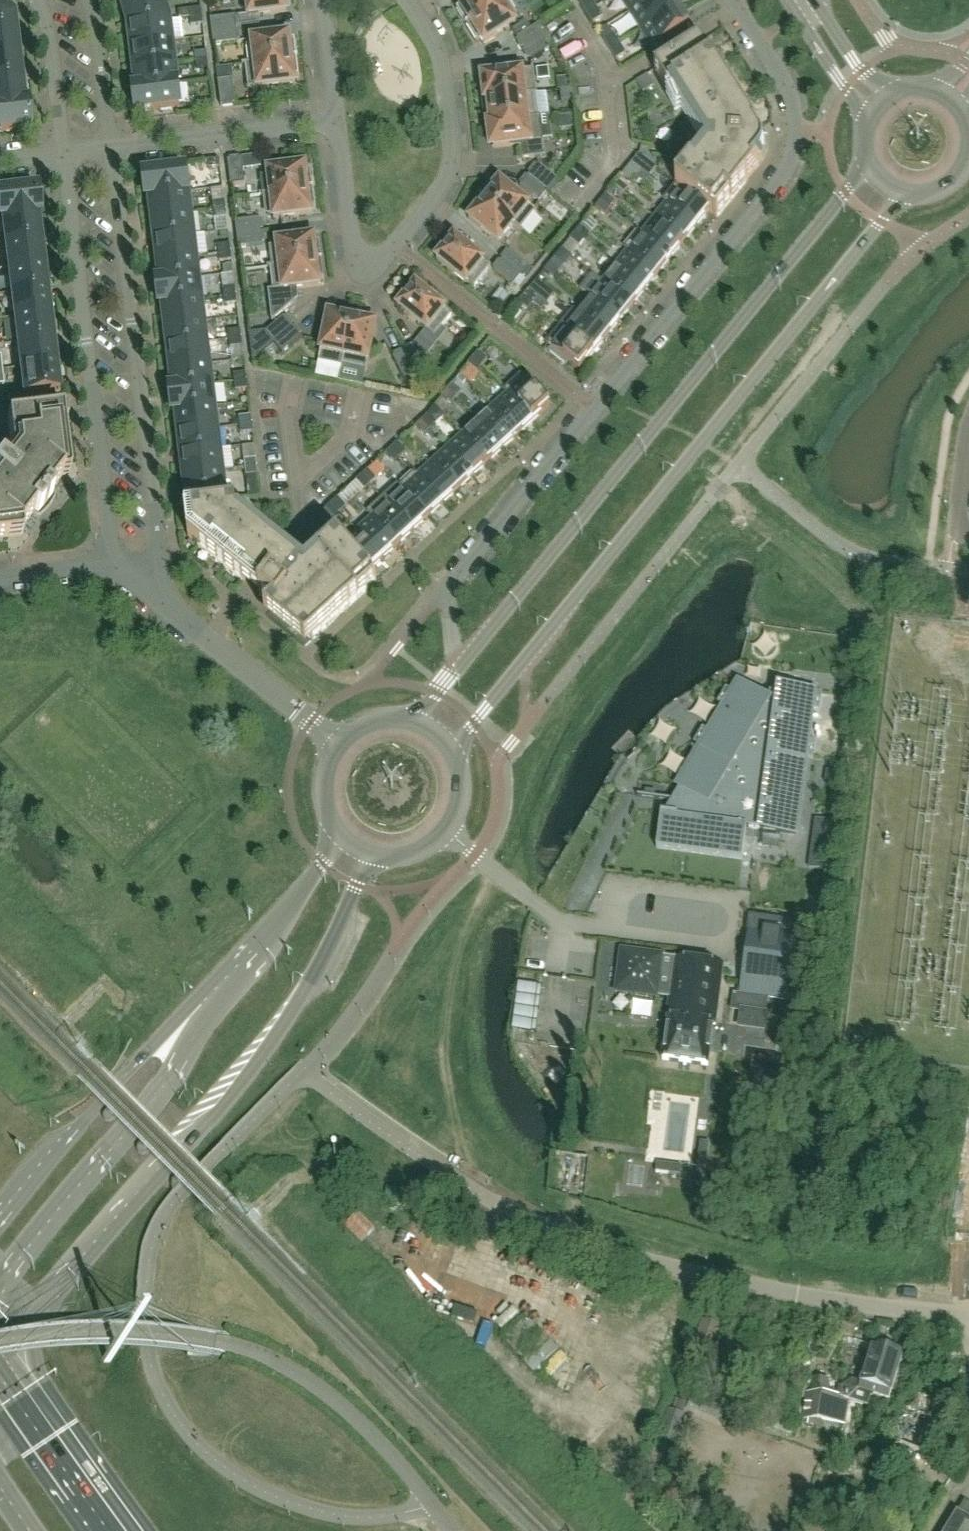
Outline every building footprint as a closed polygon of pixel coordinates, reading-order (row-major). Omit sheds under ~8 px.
[(164,0),(131,0),(123,2),(127,17),(129,26),(170,21),(164,0)] [(290,0),(247,0),(249,16),(287,12),(286,6),(291,6),(290,0)] [(506,0),(461,0),(458,2),(461,7),(457,9),(467,25),(506,0)] [(516,23),(513,18),(517,15),(508,0),(506,0),(467,25),(477,41),(481,38),(484,43),(516,23)] [(592,0),(587,0),(581,4),(587,14),(597,7),(592,0)] [(650,0),(623,0),(631,12),(650,0)] [(678,8),(673,0),(650,0),(631,12),(643,30),(678,8)] [(7,9),(0,2),(0,29),(15,28),(13,15),(7,9)] [(604,17),(597,7),(587,14),(594,24),(604,17)] [(203,17),(202,8),(190,10),(191,18),(203,17)] [(655,49),(690,27),(678,8),(643,30),(655,49)] [(204,25),(203,17),(191,18),(191,26),(204,25)] [(237,30),(236,17),(211,20),(212,33),(237,30)] [(173,42),(170,21),(129,26),(131,34),(132,47),(173,42)] [(526,21),(512,30),(518,39),(532,30),(526,21)] [(532,30),(518,39),(525,50),(545,37),(538,26),(532,30)] [(16,34),(15,28),(0,29),(0,54),(18,52),(16,34)] [(239,43),(237,30),(212,33),(214,46),(239,43)] [(620,44),(614,34),(604,40),(610,50),(620,44)] [(298,58),(295,40),(291,41),(290,35),(252,40),(253,46),(247,46),(249,64),(243,64),(243,65),(298,58)] [(552,48),(545,37),(525,50),(532,61),(552,48)] [(175,64),(173,42),(132,47),(135,69),(175,64)] [(739,189),(745,181),(747,182),(747,181),(762,162),(760,160),(758,159),(760,156),(762,156),(762,149),(760,149),(759,146),(761,145),(763,143),(751,123),(750,123),(744,114),(745,113),(744,112),(743,113),(737,104),(738,103),(738,102),(737,103),(731,94),(732,93),(732,92),(730,93),(724,84),(726,83),(725,82),(724,83),(718,74),(719,73),(719,72),(717,73),(712,63),(713,62),(712,62),(711,63),(705,53),(706,52),(705,53),(699,44),(701,43),(700,42),(655,71),(668,92),(674,88),(713,150),(727,150),(727,160),(706,159),(697,170),(691,165),(676,184),(676,185),(663,201),(667,204),(667,203),(697,227),(709,211),(717,218),(718,217),(717,215),(724,208),(725,209),(725,208),(724,207),(730,199),(732,200),(731,199),(738,190),(739,191),(740,191),(739,189)] [(627,54),(620,44),(610,50),(617,60),(627,54)] [(18,52),(0,54),(0,79),(21,77),(18,52)] [(208,60),(207,52),(195,53),(196,61),(208,60)] [(300,77),(298,58),(243,65),(243,66),(246,66),(249,89),(296,83),(295,78),(300,77)] [(209,68),(208,60),(196,61),(197,69),(209,68)] [(178,85),(175,64),(135,69),(136,77),(138,89),(134,90),(178,85)] [(535,93),(532,70),(485,75),(486,81),(481,82),(483,101),(488,101),(488,100),(538,94),(538,93),(535,93)] [(22,84),(21,77),(0,79),(0,104),(24,101),(22,84)] [(236,105),(233,80),(218,81),(221,107),(236,105)] [(181,107),(178,85),(134,90),(134,91),(135,91),(137,113),(146,112),(146,113),(146,112),(152,111),(152,112),(152,111),(162,110),(162,111),(172,110),(172,108),(181,107)] [(538,117),(535,95),(538,94),(488,100),(488,101),(483,101),(486,119),(490,118),(491,123),(491,124),(541,118),(541,117),(538,117)] [(26,101),(24,101),(0,104),(0,131),(20,129),(20,131),(21,131),(21,129),(29,128),(26,101)] [(214,110),(213,102),(201,104),(202,112),(214,110)] [(545,157),(543,140),(552,139),(550,117),(541,118),(491,124),(491,123),(486,124),(489,143),(493,143),(494,148),(522,145),(523,160),(545,157)] [(221,168),(220,160),(208,161),(209,169),(221,168)] [(246,185),(242,160),(228,161),(231,186),(246,185)] [(559,180),(539,164),(530,175),(549,192),(559,180)] [(641,172),(632,164),(627,170),(636,178),(641,172)] [(314,189),(311,171),(307,171),(306,166),(268,170),(271,194),(263,195),(263,196),(314,189)] [(188,193),(186,170),(177,171),(177,170),(167,171),(167,173),(159,173),(159,172),(159,173),(154,174),(154,173),(153,173),(153,174),(145,175),(145,177),(147,197),(147,198),(188,193)] [(631,184),(636,178),(627,170),(622,176),(631,184)] [(549,192),(530,175),(521,186),(540,202),(549,192)] [(537,212),(500,182),(496,186),(493,183),(481,198),(523,232),(524,232),(522,230),(537,212)] [(37,195),(36,187),(28,188),(28,187),(27,187),(27,189),(0,192),(0,219),(2,219),(37,214),(40,214),(37,195)] [(316,208),(314,189),(263,196),(266,196),(268,213),(273,213),(274,219),(312,214),(311,209),(316,208)] [(191,214),(188,193),(147,198),(151,198),(153,219),(191,214)] [(616,203),(606,196),(601,202),(611,209),(616,203)] [(499,243),(513,225),(523,233),(523,232),(481,198),(469,212),(473,215),(469,219),(499,243)] [(226,210),(225,202),(213,203),(214,211),(226,210)] [(606,216),(611,209),(601,202),(596,208),(606,216)] [(697,227),(667,203),(667,204),(655,219),(684,243),(697,227)] [(227,218),(226,210),(214,211),(215,219),(227,218)] [(40,240),(37,214),(2,219),(5,244),(40,240)] [(194,235),(191,214),(153,219),(156,240),(194,235)] [(585,221),(583,224),(593,232),(598,225),(588,218),(585,221)] [(262,232),(260,219),(236,222),(237,235),(262,232)] [(684,243),(655,219),(642,234),(642,235),(671,258),(684,243)] [(590,235),(581,227),(576,233),(585,241),(590,235)] [(671,258),(642,235),(642,234),(639,231),(625,248),(628,251),(629,250),(658,274),(671,258)] [(264,245),(262,232),(237,235),(239,248),(264,245)] [(585,241),(576,233),(571,240),(580,247),(585,241)] [(196,257),(194,235),(156,240),(159,261),(196,257)] [(322,261),(320,242),(315,243),(315,237),(277,242),(278,248),(272,249),(274,266),(268,267),(268,268),(322,261)] [(491,267),(455,238),(451,242),(447,239),(435,254),(439,257),(437,259),(475,290),(476,289),(475,288),(491,267)] [(43,265),(41,245),(40,240),(5,244),(8,269),(43,265)] [(231,253),(230,244),(218,246),(219,254),(231,253)] [(629,250),(628,251),(615,266),(616,266),(645,290),(658,274),(629,250)] [(530,267),(510,251),(502,261),(522,277),(530,267)] [(232,261),(231,253),(219,254),(220,262),(232,261)] [(199,278),(196,257),(159,261),(161,282),(158,282),(158,283),(199,278)] [(559,273),(564,267),(555,259),(550,265),(559,273)] [(320,280),(325,280),(322,261),(268,268),(271,268),(273,290),(269,291),(272,322),(296,303),(294,289),(321,286),(320,280)] [(522,277),(502,261),(494,271),(513,287),(522,277)] [(46,289),(43,265),(8,269),(11,294),(46,289)] [(559,273),(550,265),(545,271),(554,279),(559,273)] [(645,290),(616,266),(615,266),(602,281),(603,282),(633,306),(645,290)] [(202,300),(199,278),(158,283),(161,305),(202,300)] [(633,306),(603,282),(602,281),(588,296),(590,298),(620,322),(633,306)] [(448,333),(443,328),(452,316),(453,317),(454,316),(416,285),(414,287),(410,285),(398,299),(402,302),(398,307),(427,330),(415,345),(417,346),(405,352),(416,374),(428,368),(424,361),(448,333)] [(237,295),(236,287),(223,289),(224,297),(237,295)] [(50,314),(47,295),(46,289),(11,294),(14,319),(50,314)] [(538,298),(529,291),(524,297),(533,304),(538,298)] [(238,303),(237,295),(224,297),(225,305),(238,303)] [(620,322),(590,298),(588,296),(575,311),(574,310),(574,311),(607,338),(620,322)] [(533,304),(524,297),(519,303),(528,310),(533,304)] [(204,321),(202,300),(161,305),(161,306),(164,305),(167,326),(204,321)] [(343,368),(354,314),(335,310),(334,315),(329,314),(319,360),(342,365),(342,368),(343,368)] [(607,338),(574,311),(561,327),(594,354),(607,338)] [(53,339),(50,314),(14,319),(17,344),(53,339)] [(367,370),(377,324),(371,323),(372,318),(354,314),(343,368),(344,366),(367,370)] [(274,343),(293,327),(285,317),(266,333),(274,343)] [(207,343),(204,321),(167,326),(169,347),(207,343)] [(302,337),(293,327),(274,343),(283,353),(302,337)] [(594,354),(561,327),(547,344),(553,349),(551,352),(562,361),(564,358),(568,361),(568,362),(568,363),(569,362),(580,371),(594,354)] [(242,338),(241,330),(229,332),(230,340),(242,338)] [(243,346),(242,338),(230,340),(231,348),(243,346)] [(56,364),(53,345),(53,339),(17,344),(20,368),(56,364)] [(210,364),(207,343),(169,347),(172,369),(210,364)] [(228,347),(213,349),(214,360),(229,359),(228,347)] [(416,374),(405,352),(394,358),(405,380),(416,374)] [(488,360),(484,357),(479,353),(474,359),(483,366),(488,360)] [(483,366),(474,359),(469,365),(478,373),(483,366)] [(59,390),(56,364),(20,368),(23,394),(59,390)] [(212,386),(210,364),(172,369),(173,381),(174,389),(177,389),(177,390),(212,386)] [(247,381),(246,373),(234,375),(235,383),(247,381)] [(550,406),(541,397),(540,396),(541,395),(540,395),(537,392),(539,389),(529,378),(526,381),(521,375),(504,391),(507,394),(508,393),(533,422),(550,406)] [(248,389),(247,381),(235,383),(236,391),(248,389)] [(462,392),(453,385),(448,391),(457,399),(462,392)] [(215,407),(215,405),(212,386),(177,390),(177,389),(174,389),(171,389),(174,413),(177,412),(179,412),(179,411),(215,407)] [(457,399),(448,391),(443,397),(452,405),(457,399)] [(508,393),(507,394),(493,407),(518,435),(533,422),(508,393)] [(217,428),(215,407),(179,411),(179,412),(177,412),(180,433),(217,428)] [(518,435),(493,407),(478,421),(503,449),(518,435)] [(54,500),(54,499),(54,498),(54,497),(54,496),(53,495),(50,493),(61,479),(66,479),(67,478),(68,478),(68,477),(69,476),(69,475),(69,474),(68,463),(63,424),(67,423),(65,410),(55,411),(55,413),(7,419),(11,453),(1,467),(0,466),(0,541),(8,540),(19,539),(20,538),(21,538),(22,537),(22,536),(22,535),(22,534),(22,529),(32,516),(35,518),(36,518),(38,519),(40,518),(42,516),(45,513),(48,510),(49,508),(52,504),(54,500)] [(253,424),(252,416),(239,417),(240,425),(253,424)] [(437,425),(434,421),(429,416),(423,421),(431,430),(437,425)] [(431,430),(423,421),(417,427),(425,435),(431,430)] [(503,449),(478,421),(463,435),(488,463),(503,449)] [(253,432),(253,424),(240,425),(241,434),(253,432)] [(220,450),(217,428),(180,433),(182,454),(220,450)] [(488,463),(463,435),(448,449),(473,476),(488,463)] [(407,452),(399,444),(398,443),(393,449),(401,458),(407,452)] [(401,458),(393,449),(387,454),(395,463),(401,458)] [(473,476),(448,449),(433,462),(458,490),(473,476)] [(223,471),(220,450),(182,454),(185,476),(223,471)] [(258,467),(257,459),(245,460),(246,468),(258,467)] [(458,490),(433,462),(418,476),(443,504),(458,490)] [(259,475),(258,467),(246,468),(247,476),(259,475)] [(225,493),(223,471),(185,476),(188,498),(225,493)] [(376,480),(369,471),(368,471),(362,476),(371,485),(376,480)] [(443,504),(418,476),(415,472),(399,487),(402,491),(403,490),(428,518),(443,504)] [(371,485),(362,476),(357,482),(365,491),(371,485)] [(403,490),(402,491),(387,504),(413,531),(428,518),(403,490)] [(346,507),(338,499),(332,504),(340,513),(346,507)] [(340,513),(332,504),(326,509),(335,518),(340,513)] [(413,531),(387,504),(372,517),(398,545),(413,531)] [(245,525),(238,520),(236,507),(185,513),(189,538),(199,546),(209,533),(241,529),(245,525)] [(398,545),(372,517),(357,531),(383,559),(398,545)] [(224,566),(252,531),(245,525),(241,529),(209,533),(199,546),(198,547),(199,548),(200,547),(208,553),(207,554),(207,555),(209,554),(216,560),(215,561),(216,562),(217,561),(224,566)] [(244,582),(272,547),(252,531),(224,566),(225,567),(224,568),(225,569),(226,568),(234,574),(233,575),(234,576),(235,575),(242,581),(242,582),(242,583),(243,582),(244,582)] [(383,559),(357,531),(343,545),(368,572),(383,559)] [(368,572),(343,545),(338,539),(318,557),(322,561),(307,575),(342,612),(348,606),(349,607),(350,607),(349,606),(357,598),(358,599),(359,599),(358,598),(366,590),(367,591),(366,590),(374,582),(376,583),(376,582),(377,582),(368,572)] [(259,595),(284,565),(288,560),(280,553),(272,547),(244,582),(251,588),(259,595)] [(284,589),(299,570),(288,560),(284,565),(259,595),(264,598),(264,599),(273,606),(287,593),(284,589)] [(342,612),(307,575),(293,588),(327,625),(330,623),(331,624),(332,623),(331,622),(339,615),(340,616),(341,615),(340,614),(342,612)] [(327,625),(293,588),(287,593),(273,606),(265,613),(306,647),(313,640),(314,640),(314,639),(313,638),(321,631),(323,632),(323,631),(322,630),(327,625)] [(661,812),(656,849),(742,860),(747,828),(796,834),(806,758),(814,759),(816,741),(808,740),(812,709),(820,710),(823,693),(815,692),(779,687),(779,693),(770,692),(768,697),(737,679),(731,691),(726,688),(718,703),(725,707),(716,721),(710,732),(703,728),(694,743),(701,747),(678,786),(680,787),(679,799),(678,801),(678,802),(677,814),(665,813),(661,812)] [(827,770),(825,782),(836,784),(837,772),(827,770)] [(814,835),(811,852),(826,854),(828,837),(814,835)] [(749,917),(738,995),(786,1001),(797,924),(766,920),(749,917)] [(715,1025),(723,965),(647,953),(624,950),(618,993),(638,996),(657,999),(655,1012),(666,1014),(665,1020),(667,1020),(662,1059),(707,1066),(713,1024),(715,1025)] [(669,1165),(669,1173),(681,1174),(681,1166),(669,1165)] [(697,1168),(695,1183),(704,1184),(706,1169),(697,1168)] [(502,1334),(518,1319),(512,1312),(495,1327),(502,1334)] [(702,1319),(693,1345),(711,1351),(720,1325),(702,1319)] [(526,1322),(504,1343),(516,1356),(538,1336),(526,1322)] [(889,1399),(902,1354),(871,1345),(859,1384),(852,1382),(842,1388),(841,1397),(828,1394),(830,1381),(820,1379),(817,1394),(807,1392),(802,1418),(809,1420),(807,1427),(845,1434),(850,1402),(868,1406),(873,1388),(881,1390),(879,1396),(889,1399)] [(532,1375),(559,1358),(552,1347),(525,1364),(532,1375)] [(927,1456),(946,1407),(906,1392),(888,1441),(927,1456)] [(667,1409),(656,1441),(673,1447),(684,1415),(667,1409)] [(964,1502),(947,1530),(968,1530),(968,1505),(964,1502)]
